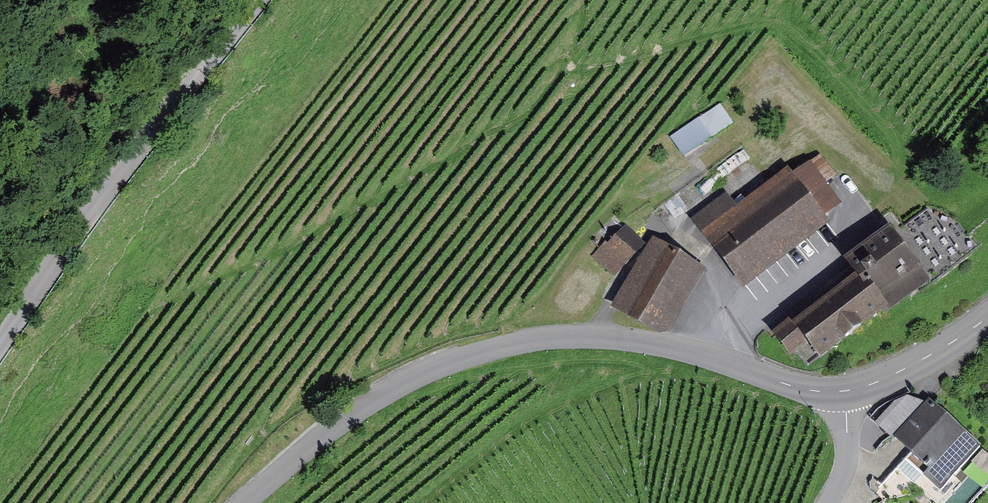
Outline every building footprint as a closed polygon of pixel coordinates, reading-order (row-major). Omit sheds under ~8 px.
[(693,152),(717,137),(704,118),(680,133),(693,152)] [(849,202),(818,161),(800,175),(795,169),(742,209),(733,196),(704,218),(754,285),(841,219),(836,213),(849,202)] [(618,274),(649,244),(631,225),(600,255),(618,274)] [(939,280),(894,226),(852,260),(861,271),(787,331),(807,355),(820,345),(832,360),(901,303),(905,308),(939,280)] [(706,269),(657,241),(623,300),(672,328),(706,269)] [(902,438),(917,451),(912,457),(946,488),(985,446),(936,401),(902,438)]
